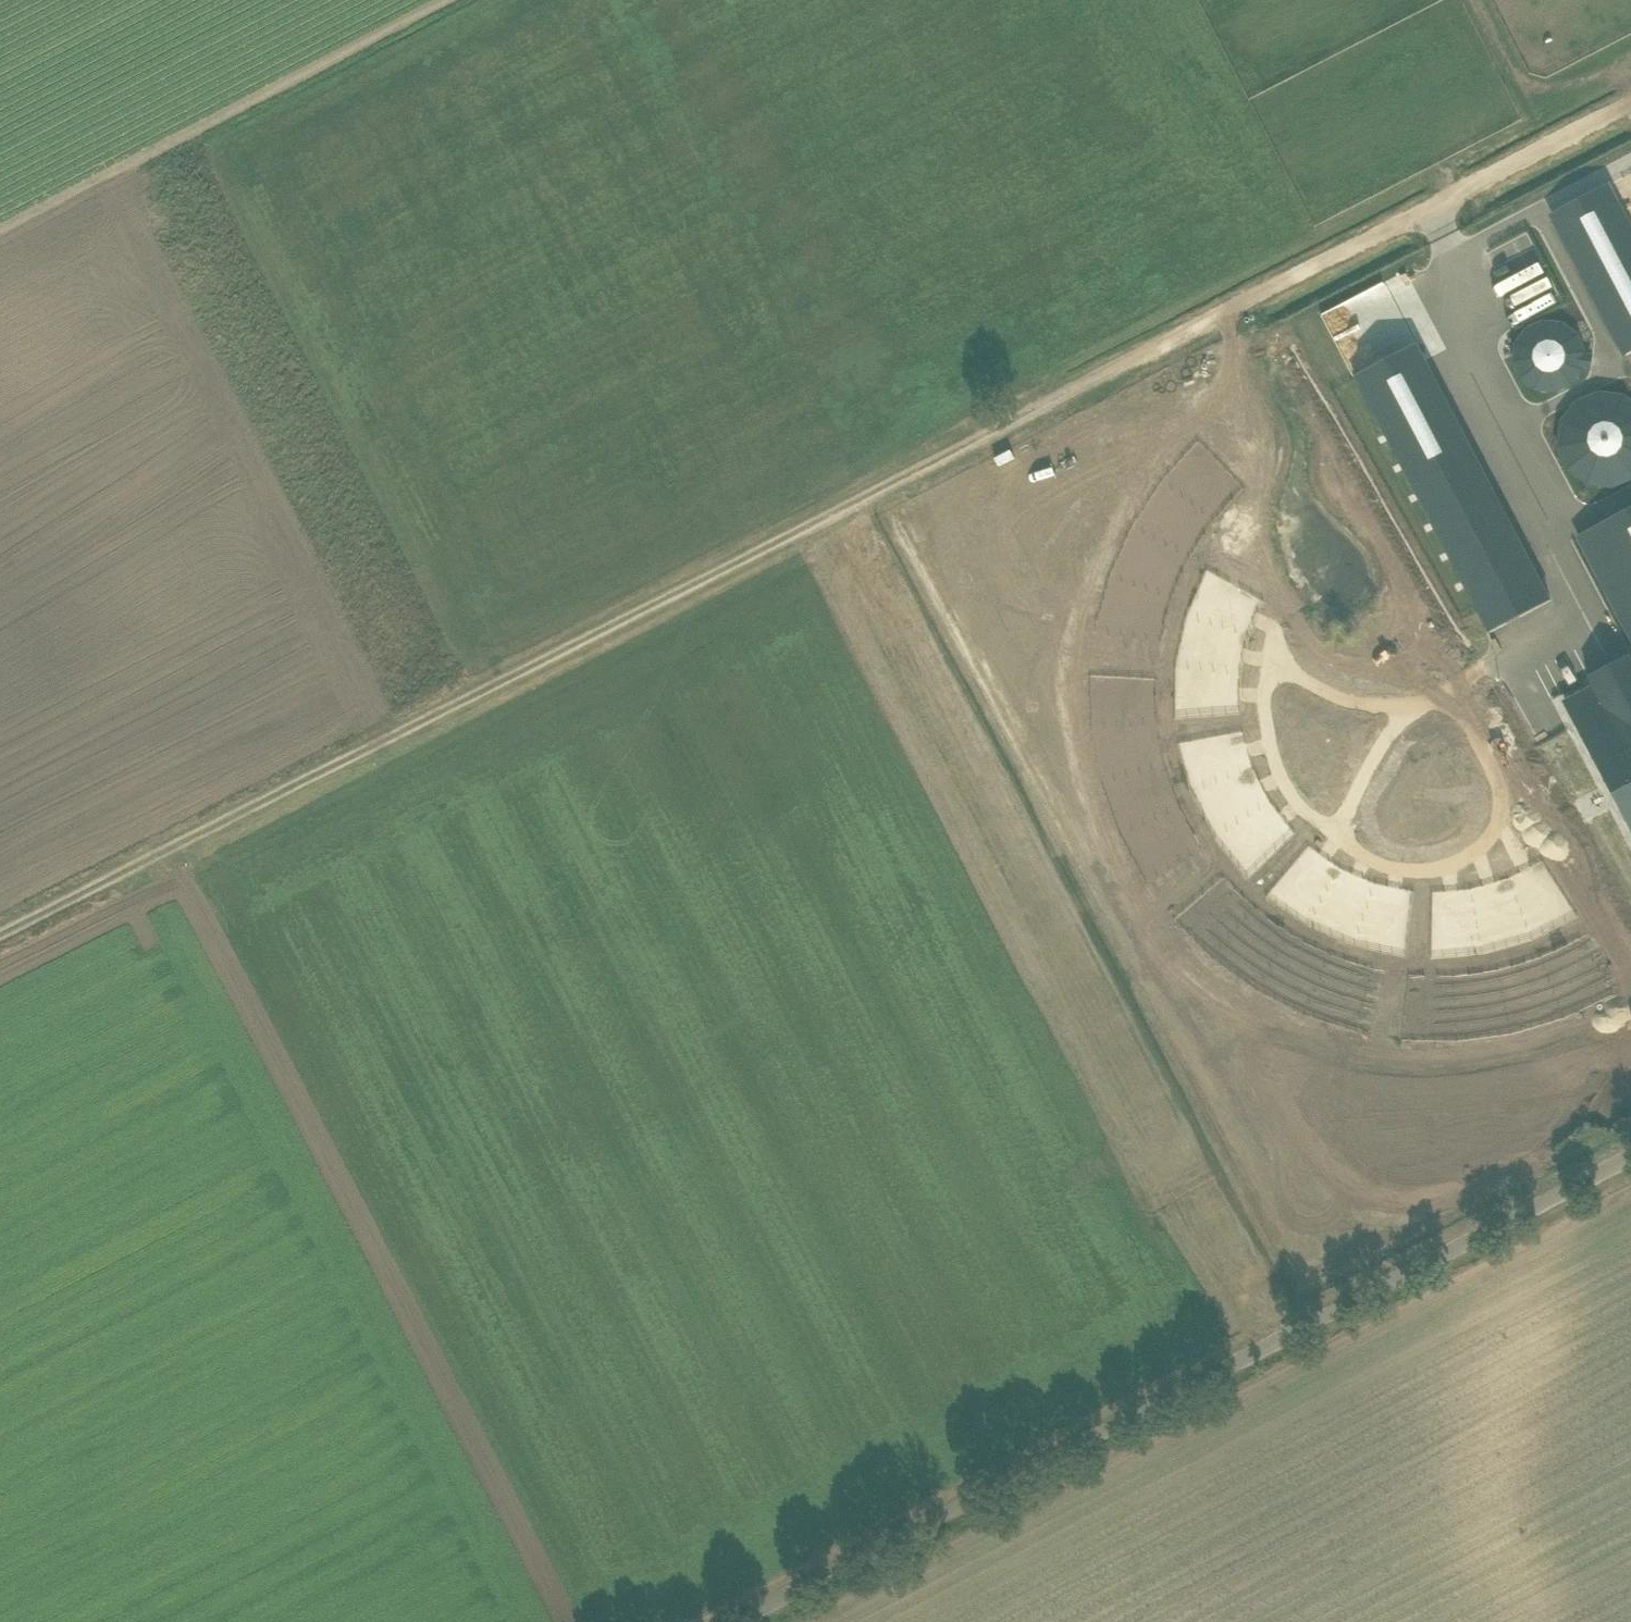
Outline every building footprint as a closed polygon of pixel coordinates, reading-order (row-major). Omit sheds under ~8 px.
[(1606,186),(1552,213),(1626,355),(1630,353),(1630,234),(1606,186)] [(1548,598),(1415,344),(1352,376),(1485,631),(1548,598)] [(1566,521),(1630,645),(1619,651),(1617,647),(1575,669),(1577,672),(1550,686),(1562,710),(1561,710),(1630,844),(1630,487),(1566,521)]
